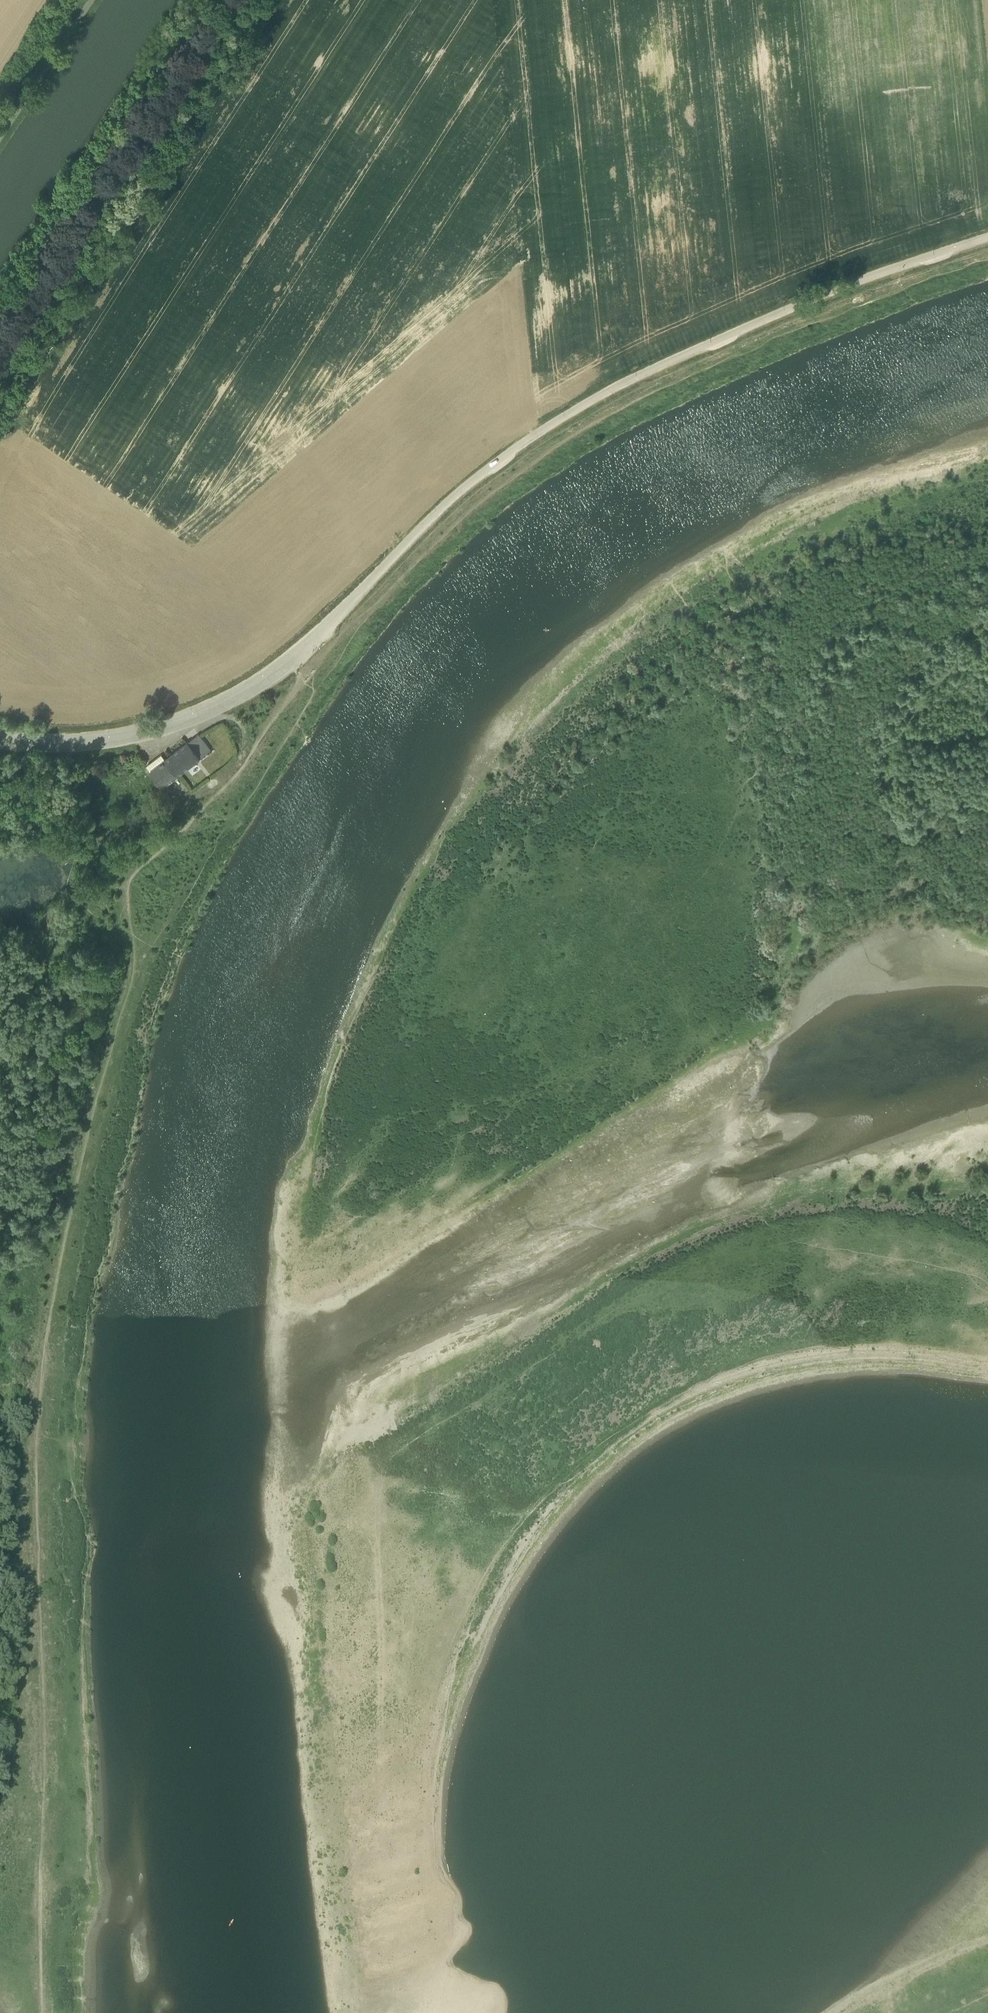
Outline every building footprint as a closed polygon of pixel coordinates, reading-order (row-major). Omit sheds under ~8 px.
[(179,770),(211,745),(199,729),(165,755),(179,770)] [(178,770),(162,750),(147,761),(162,782),(178,770)] [(148,788),(133,796),(136,802),(152,794),(148,788)]
